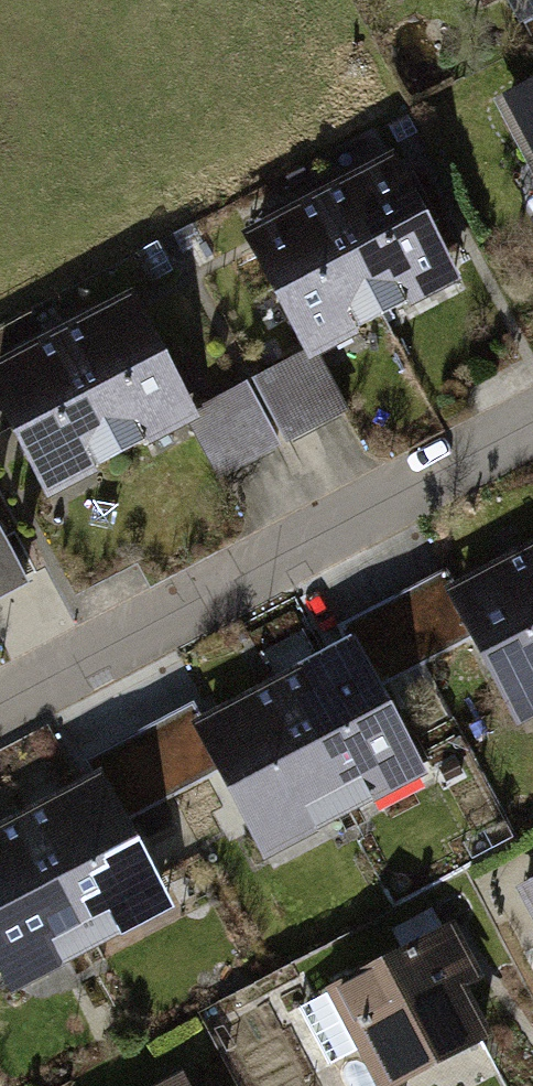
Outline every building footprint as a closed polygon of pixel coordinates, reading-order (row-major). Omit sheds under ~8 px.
[(532,183),(532,63),(483,90),(532,183)] [(385,141),(237,223),(304,343),(242,377),(280,444),(341,410),(310,355),(459,273),(385,141)] [(0,352),(0,406),(53,500),(184,427),(214,481),(280,444),(242,377),(236,366),(184,395),(122,284),(0,352)] [(39,598),(0,522),(0,618),(39,598)] [(439,581),(467,632),(513,717),(532,706),(532,530),(439,581)] [(342,626),(373,683),(467,632),(439,581),(432,567),(337,617),(342,626)] [(342,626),(182,712),(212,768),(258,852),(418,767),(373,683),(342,626)] [(92,758),(123,815),(212,768),(182,712),(176,701),(87,748),(92,758)] [(0,807),(0,977),(5,986),(168,899),(123,815),(92,758),(0,807)] [(532,929),(532,862),(507,875),(532,929)] [(453,909),(317,978),(372,1085),(483,1028),(457,977),(482,965),(453,909)] [(115,1085),(183,1085),(168,1058),(115,1085)]
